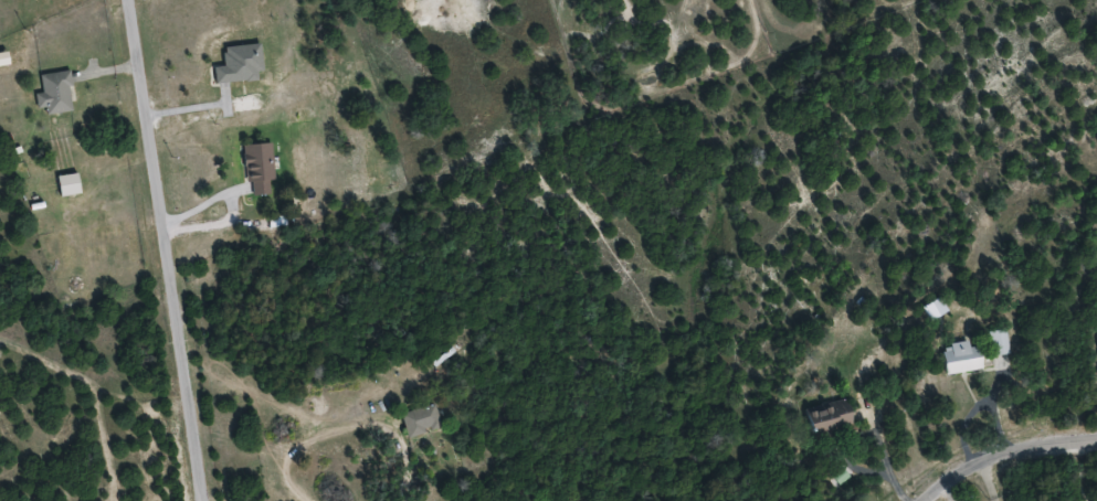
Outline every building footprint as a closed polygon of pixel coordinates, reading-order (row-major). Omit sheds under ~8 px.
[(211,68),(212,83),(259,79),(256,44),(221,47),(223,67),(211,68)] [(36,94),(38,115),(71,111),(66,71),(38,75),(40,94),(36,94)] [(272,180),(269,143),(241,145),(245,195),(269,193),(268,180),(272,180)] [(989,356),(1007,354),(1004,329),(986,330),(989,356)] [(941,345),(942,373),(979,371),(977,344),(941,345)] [(802,409),(809,440),(851,430),(844,400),(802,409)] [(399,414),(406,438),(440,428),(432,403),(399,414)]
